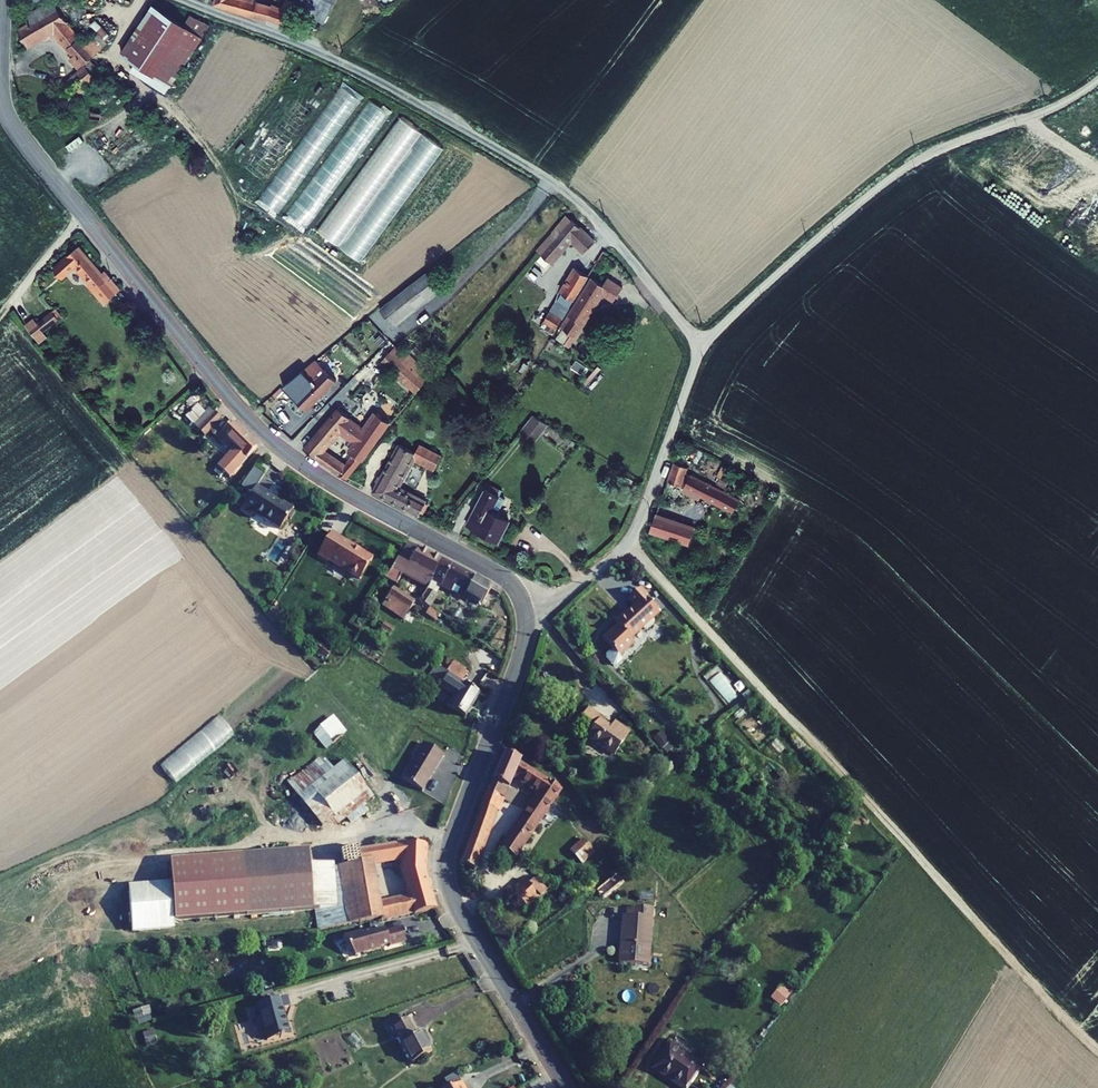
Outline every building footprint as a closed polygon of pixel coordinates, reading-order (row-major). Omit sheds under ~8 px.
[(217,4),(251,15),(256,13),(287,23),(290,18),(298,3),(299,0),(285,0),(280,9),(275,7),(275,8),(262,3),(262,2),(256,0),(218,0),(217,4)] [(298,3),(290,18),(297,22),(305,7),(323,18),(334,0),(299,0),(298,3)] [(29,24),(19,30),(22,37),(28,46),(56,30),(75,53),(72,56),(81,66),(102,49),(94,39),(87,44),(52,2),(25,17),(29,24)] [(189,26),(155,4),(125,53),(145,66),(174,86),(202,44),(184,33),(189,26)] [(97,75),(89,66),(77,76),(86,86),(97,75)] [(86,86),(77,76),(63,87),(71,97),(86,86)] [(284,215),(363,93),(343,80),(263,202),(284,215)] [(369,98),(312,186),(331,198),(388,110),(369,98)] [(399,117),(353,186),(372,199),(360,216),(370,223),(365,231),(374,237),(368,246),(360,241),(354,249),(368,258),(443,146),(399,117)] [(63,140),(72,150),(91,132),(83,123),(63,140)] [(275,129),(256,154),(272,167),(292,142),(275,129)] [(595,238),(574,220),(560,235),(557,232),(541,250),(553,261),(573,239),(584,249),(595,238)] [(89,286),(104,304),(120,291),(104,272),(101,274),(79,248),(53,269),(61,278),(75,266),(90,284),(89,286)] [(574,300),(590,276),(577,268),(562,293),(574,300)] [(384,301),(377,306),(391,326),(440,290),(425,270),(384,301)] [(563,329),(557,339),(564,344),(567,339),(572,342),(603,293),(614,301),(623,288),(608,278),(603,285),(593,278),(561,328),(563,329)] [(574,300),(562,293),(550,312),(561,319),(562,320),(574,300)] [(59,319),(63,316),(56,308),(52,311),(59,319)] [(26,325),(40,342),(47,336),(43,332),(59,319),(52,311),(37,323),(33,318),(26,325)] [(561,319),(550,312),(549,312),(540,327),(552,334),(561,319)] [(620,329),(624,333),(635,321),(631,317),(620,329)] [(340,380),(357,364),(336,345),(321,358),(338,378),(340,380)] [(427,368),(400,346),(386,363),(420,391),(429,381),(422,375),(427,368)] [(321,358),(319,356),(287,384),(312,412),(322,404),(316,397),(338,378),(321,358)] [(577,360),(572,367),(582,374),(586,366),(577,360)] [(210,434),(228,419),(219,410),(217,411),(213,406),(197,420),(210,434)] [(344,416),(347,412),(340,407),(304,447),(316,455),(338,471),(346,476),(393,422),(381,414),(366,432),(344,416)] [(552,426),(536,416),(522,433),(536,445),(552,426)] [(261,446),(235,421),(221,436),(227,442),(231,438),(245,451),(236,460),(231,456),(223,465),(233,475),(261,446)] [(416,452),(400,444),(373,491),(419,514),(426,501),(399,486),(415,456),(437,467),(444,455),(421,443),(416,452)] [(678,455),(663,498),(676,504),(691,460),(678,455)] [(695,470),(690,482),(738,507),(744,497),(725,486),(717,482),(695,470)] [(721,476),(717,482),(725,486),(728,480),(721,476)] [(261,484),(246,509),(257,515),(259,510),(285,526),(298,506),(287,500),(286,501),(271,492),(272,490),(261,484)] [(501,497),(485,489),(466,524),(498,539),(508,520),(493,512),(501,497)] [(659,509),(654,525),(692,539),(698,524),(684,519),(659,509)] [(686,514),(684,519),(698,524),(698,523),(699,519),(686,514)] [(710,528),(698,523),(698,524),(692,539),(704,543),(710,528)] [(346,538),(335,531),(323,551),(365,577),(378,555),(364,547),(363,549),(345,539),(346,538)] [(414,561),(422,548),(414,543),(406,556),(404,555),(394,570),(404,577),(408,569),(412,564),(414,561)] [(442,557),(422,548),(414,561),(412,564),(408,569),(422,577),(420,581),(428,587),(434,577),(445,559),(442,557)] [(455,565),(445,559),(434,577),(444,582),(455,565)] [(493,585),(455,565),(444,582),(446,583),(445,586),(447,587),(449,585),(473,600),(475,597),(484,603),(495,586),(493,585)] [(431,601),(437,592),(429,587),(424,596),(428,600),(431,601)] [(612,650),(619,657),(634,644),(630,639),(642,628),(644,630),(647,630),(653,624),(654,621),(652,619),(658,613),(656,611),(650,604),(644,598),(646,596),(639,588),(627,600),(633,607),(626,614),(624,612),(613,622),(617,626),(602,639),(612,650)] [(411,611),(416,602),(395,590),(389,600),(407,612),(408,609),(411,611)] [(421,616),(429,604),(426,602),(428,600),(424,596),(422,596),(418,604),(413,611),(421,616)] [(612,650),(606,656),(606,659),(613,667),(616,666),(622,660),(619,657),(612,650)] [(443,673),(463,685),(469,675),(449,663),(443,673)] [(463,685),(443,673),(437,683),(459,697),(452,709),(467,718),(481,697),(463,685)] [(587,738),(613,756),(629,733),(618,726),(614,731),(610,728),(599,720),(601,718),(588,709),(579,722),(592,731),(587,738)] [(219,717),(164,765),(178,781),(232,732),(219,717)] [(343,731),(333,718),(323,726),(332,739),(343,731)] [(618,726),(614,723),(610,728),(614,731),(618,726)] [(652,740),(661,750),(668,744),(659,734),(652,740)] [(427,745),(405,781),(426,794),(448,758),(427,745)] [(330,766),(317,750),(281,779),(294,795),(330,766)] [(504,755),(492,782),(508,788),(513,777),(538,794),(501,850),(514,858),(560,790),(519,763),(520,761),(504,755)] [(339,758),(330,766),(294,795),(325,833),(370,796),(339,758)] [(492,782),(488,792),(504,798),(508,788),(492,782)] [(504,798),(488,792),(486,791),(461,864),(474,869),(495,810),(498,812),(504,798)] [(583,839),(569,851),(581,865),(595,853),(583,839)] [(403,858),(402,872),(425,873),(426,845),(404,844),(359,851),(360,864),(348,866),(350,878),(374,874),(372,863),(403,858)] [(317,910),(319,929),(349,924),(344,897),(377,891),(374,874),(350,878),(348,866),(330,869),(329,864),(310,866),(308,851),(241,856),(246,916),(317,910)] [(246,916),(241,856),(169,862),(170,884),(171,893),(173,922),(246,916)] [(460,873),(471,876),(474,869),(461,864),(460,873)] [(408,891),(429,886),(425,873),(402,872),(408,891)] [(539,897),(546,890),(535,878),(528,885),(539,897)] [(511,892),(526,909),(539,897),(528,885),(523,880),(511,892)] [(170,884),(127,887),(128,897),(171,893),(170,884)] [(429,886),(408,891),(409,896),(379,902),(377,891),(344,897),(349,924),(380,919),(381,921),(413,913),(414,915),(436,909),(429,886)] [(128,897),(131,932),(174,928),(171,893),(128,897)] [(621,943),(619,964),(647,967),(651,920),(622,917),(622,927),(626,928),(624,944),(621,943)] [(343,938),(354,956),(380,949),(379,947),(389,945),(389,946),(406,941),(403,928),(385,933),(385,930),(371,934),(370,932),(361,934),(361,933),(343,938)] [(249,945),(259,943),(258,934),(248,935),(249,945)] [(782,984),(771,997),(782,1005),(792,993),(782,984)] [(256,1006),(266,1042),(288,1035),(281,1010),(288,1008),(285,997),(256,1006)] [(132,1012),(134,1020),(150,1015),(148,1006),(132,1012)] [(392,1027),(412,1063),(431,1053),(420,1032),(415,1035),(404,1015),(392,1021),(394,1026),(392,1027)] [(672,1042),(657,1066),(689,1086),(704,1064),(672,1042)] [(456,1074),(446,1080),(450,1087),(451,1087),(452,1087),(461,1083),(456,1074)]
